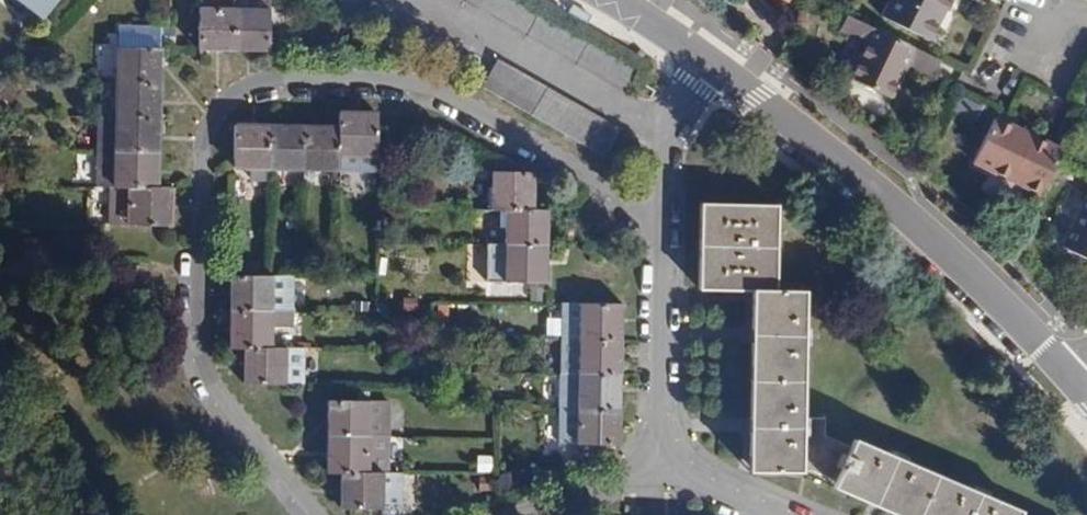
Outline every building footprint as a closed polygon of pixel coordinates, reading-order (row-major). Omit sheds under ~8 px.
[(41,19),(57,0),(19,0),(41,19)] [(198,50),(218,51),(233,51),(250,51),(269,51),(269,9),(253,9),(253,0),(207,0),(207,6),(199,6),(198,50)] [(359,19),(369,0),(325,0),(359,19)] [(623,94),(638,66),(523,0),(457,0),(623,94)] [(882,16),(928,39),(948,0),(889,0),(882,16)] [(850,36),(857,20),(846,15),(839,31),(850,36)] [(121,117),(116,117),(98,116),(97,151),(96,186),(109,187),(108,226),(170,228),(170,208),(171,188),(158,188),(158,169),(158,152),(158,137),(158,118),(159,103),(160,83),(160,60),(160,50),(160,25),(128,24),(128,21),(124,20),(119,21),(116,23),(114,26),(114,33),(117,34),(117,49),(123,49),(122,68),(117,67),(116,82),(116,99),(121,99),(121,117)] [(873,27),(857,20),(850,36),(865,43),(873,27)] [(890,98),(907,63),(914,47),(873,27),(865,43),(848,78),(890,98)] [(914,47),(907,63),(932,75),(940,59),(914,47)] [(619,130),(497,61),(482,89),(604,157),(619,130)] [(271,170),(288,170),(288,166),(305,166),(305,171),(321,171),(321,166),(339,166),(339,156),(358,157),(358,151),(376,151),(377,128),(377,114),(360,114),(339,114),(339,128),(328,128),(305,127),(291,127),(271,127),(255,127),(234,127),(234,170),(250,170),(250,182),(268,182),(268,170),(271,170)] [(973,160),(1039,193),(1057,155),(1060,149),(995,116),(973,160)] [(504,248),(503,264),(510,264),(509,284),(545,284),(545,272),(546,248),(546,225),(547,211),(533,211),(534,187),(534,173),(518,173),(497,173),(496,191),(490,191),(490,211),(499,212),(499,230),(504,230),(504,248)] [(1086,195),(1061,246),(1086,259),(1086,195)] [(724,206),(699,205),(698,291),(739,291),(750,291),(750,334),(749,425),(749,471),(815,472),(834,481),(832,488),(874,506),(893,514),(1020,514),(1022,511),(989,497),(991,493),(975,486),(973,491),(905,461),(908,456),(893,450),(890,455),(853,439),(849,448),(824,436),(824,418),(804,418),(804,346),(810,346),(810,328),(804,328),(805,291),(775,291),(776,206),(754,206),(754,212),(724,211),(724,206)] [(288,313),(288,277),(269,277),(232,277),(229,276),(229,295),(229,313),(229,330),(229,349),(243,349),(243,368),(243,384),(304,385),(304,349),(271,349),(272,313),(288,313)] [(620,321),(621,307),(561,305),(560,343),(559,376),(559,409),(558,445),(576,444),(577,469),(605,459),(606,445),(619,445),(620,425),(620,410),(620,392),(620,376),(620,353),(620,344),(620,321)] [(369,354),(359,353),(359,363),(369,363),(369,354)] [(474,362),(458,361),(458,371),(474,372),(474,362)] [(389,402),(328,401),(328,421),(327,436),(327,454),(326,474),(340,474),(340,491),(340,509),(349,509),(401,511),(402,475),(388,475),(389,438),(389,402)]
